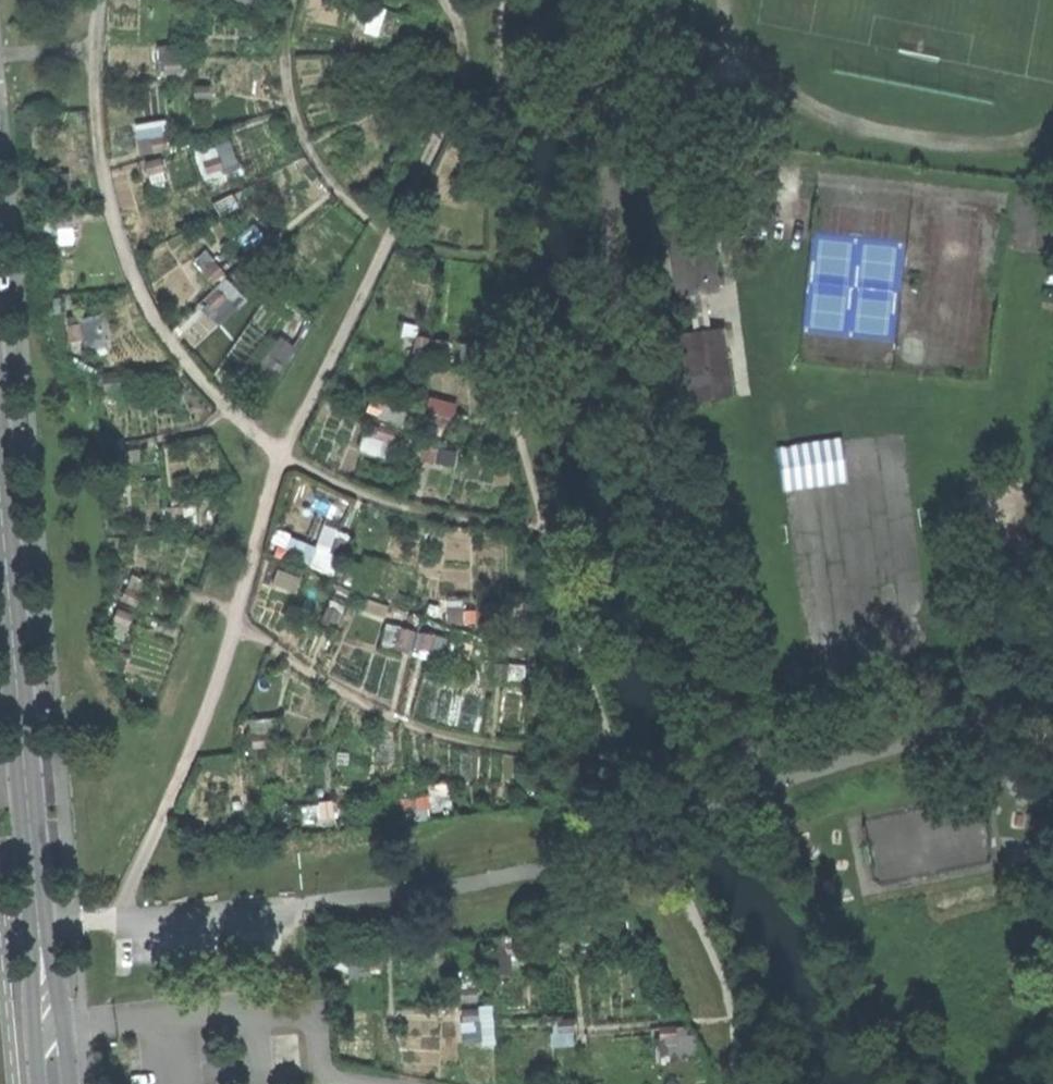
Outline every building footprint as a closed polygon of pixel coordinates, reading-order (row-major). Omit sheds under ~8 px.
[(200,148),(204,175),(240,169),(235,142),(200,148)] [(679,303),(720,297),(711,229),(669,235),(679,303)] [(87,340),(105,337),(103,318),(84,320),(87,340)] [(693,408),(735,402),(725,334),(684,340),(688,370),(693,408)] [(849,482),(844,437),(781,443),(785,488),(849,482)] [(311,566),(336,575),(351,532),(326,523),(311,566)]
